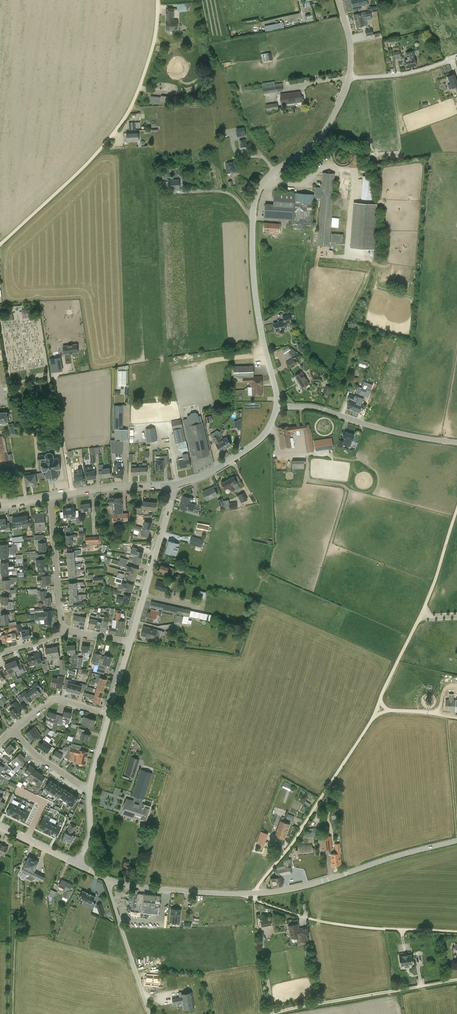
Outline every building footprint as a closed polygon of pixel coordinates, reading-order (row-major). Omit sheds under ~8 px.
[(354,11),(361,9),(360,6),(367,4),(366,0),(351,0),(354,11)] [(178,12),(187,11),(186,3),(177,5),(178,12)] [(174,9),(166,9),(166,30),(177,30),(177,20),(174,20),(174,9)] [(362,17),(365,16),(366,17),(372,16),(371,11),(353,15),(354,19),(355,19),(356,28),(364,26),(366,25),(366,28),(367,27),(365,17),(362,17)] [(307,22),(315,21),(313,14),(306,16),(307,22)] [(266,32),(282,28),(280,22),(264,26),(266,32)] [(416,65),(414,57),(413,51),(405,53),(407,59),(404,60),(406,68),(416,65)] [(261,54),(262,62),(272,60),(271,52),(261,54)] [(456,86),(456,81),(454,74),(453,75),(452,73),(451,73),(449,74),(448,75),(449,76),(448,77),(452,88),(456,86)] [(262,83),(264,94),(283,91),(282,80),(262,83)] [(302,97),(300,97),(299,92),(281,95),(282,104),(303,101),(302,97)] [(150,103),(160,104),(161,97),(151,96),(150,103)] [(245,136),(244,128),(236,129),(237,137),(245,136)] [(138,132),(136,132),(129,132),(126,133),(127,142),(139,141),(138,132)] [(227,173),(237,172),(235,162),(225,164),(227,173)] [(178,171),(178,168),(167,168),(167,169),(165,169),(165,171),(164,171),(164,173),(158,173),(159,180),(164,180),(164,178),(169,178),(168,171),(168,170),(170,170),(170,173),(174,172),(174,171),(178,171)] [(330,246),(335,174),(322,173),(317,245),(330,246)] [(363,176),(361,199),(371,200),(373,177),(363,176)] [(168,180),(169,189),(180,189),(180,179),(168,180)] [(264,218),(292,220),(292,224),(313,225),(315,195),(294,193),(295,192),(274,191),(273,205),(265,204),(264,218)] [(350,248),(374,249),(377,204),(354,202),(350,248)] [(270,233),(270,232),(279,233),(280,224),(264,223),(264,232),(265,232),(265,233),(266,234),(267,235),(269,235),(269,234),(270,233)] [(280,331),(287,330),(286,324),(292,323),(290,314),(282,316),(283,321),(281,321),(278,321),(278,322),(273,323),(274,333),(280,332),(280,331)] [(77,344),(63,346),(64,354),(69,354),(73,353),(78,352),(77,344)] [(289,346),(282,350),(285,354),(287,352),(291,358),(295,354),(289,346)] [(49,358),(52,372),(63,370),(61,356),(49,358)] [(286,362),(289,368),(296,363),(293,358),(286,362)] [(251,387),(252,387),(252,395),(262,395),(262,377),(254,377),(254,365),(234,366),(234,378),(235,378),(243,378),(243,383),(251,383),(251,387)] [(129,395),(129,388),(129,385),(126,385),(126,379),(126,371),(118,371),(118,386),(127,386),(127,388),(125,388),(125,395),(129,395)] [(300,384),(299,384),(302,389),(309,384),(302,372),(295,376),(300,384)] [(364,382),(362,388),(358,387),(354,396),(350,394),(348,399),(350,400),(347,409),(359,413),(363,404),(362,404),(363,401),(363,400),(369,384),(367,383),(369,377),(367,376),(365,382),(364,382)] [(326,385),(323,393),(329,396),(332,388),(326,385)] [(209,452),(203,423),(201,415),(197,416),(197,418),(183,421),(191,456),(196,455),(197,455),(197,458),(209,456),(208,453),(209,452)] [(181,419),(171,422),(173,430),(175,429),(177,440),(184,438),(185,438),(181,419)] [(314,451),(311,429),(310,429),(309,424),(303,425),(303,426),(299,426),(289,427),(288,426),(278,428),(281,449),(291,448),(290,434),(289,434),(289,432),(300,431),(299,430),(304,430),(307,452),(314,451)] [(148,442),(157,440),(155,427),(145,429),(148,442)] [(115,440),(111,440),(111,453),(112,453),(123,454),(123,441),(128,441),(128,429),(123,429),(115,429),(115,440)] [(226,438),(224,439),(221,436),(225,431),(222,429),(218,435),(212,439),(216,444),(221,452),(227,448),(228,448),(230,447),(230,446),(231,445),(226,438)] [(337,446),(342,447),(343,444),(350,447),(354,435),(345,432),(343,438),(345,438),(343,442),(339,440),(337,446)] [(9,460),(8,454),(4,436),(0,437),(0,464),(6,463),(7,466),(9,465),(9,460)] [(330,439),(314,441),(315,451),(332,449),(330,439)] [(188,453),(189,452),(186,441),(177,443),(179,449),(184,454),(182,454),(184,460),(179,461),(180,469),(191,467),(189,459),(188,453)] [(45,472),(45,478),(46,478),(46,479),(47,480),(48,480),(48,479),(48,478),(49,478),(50,482),(57,481),(56,476),(59,476),(58,469),(59,469),(59,470),(60,470),(60,469),(59,459),(58,460),(58,457),(55,458),(55,460),(54,460),(54,454),(51,452),(47,453),(45,456),(44,455),(38,456),(40,470),(42,469),(43,472),(45,472)] [(162,473),(163,471),(164,471),(163,462),(167,462),(166,456),(163,456),(163,460),(156,460),(156,472),(160,471),(161,473),(162,473)] [(292,469),(304,469),(304,460),(292,461),(292,469)] [(121,463),(115,464),(115,469),(113,469),(114,477),(123,477),(123,473),(124,473),(124,468),(123,468),(123,463),(121,463)] [(110,468),(104,469),(103,464),(98,465),(100,477),(103,477),(111,476),(110,468)] [(96,478),(95,471),(95,466),(93,467),(93,466),(84,467),(84,472),(86,472),(87,479),(96,478)] [(82,473),(82,469),(77,469),(78,471),(74,471),(75,481),(83,480),(82,473)] [(36,479),(45,478),(45,472),(36,474),(31,474),(30,472),(24,472),(25,475),(24,475),(26,486),(32,485),(34,486),(36,486),(37,484),(36,479)] [(225,489),(229,487),(231,492),(235,490),(234,489),(240,487),(234,476),(233,477),(232,476),(229,477),(230,479),(225,481),(224,480),(221,481),(222,483),(225,489)] [(207,500),(218,495),(213,487),(203,492),(207,500)] [(241,503),(247,500),(243,493),(238,496),(241,503)] [(196,504),(195,505),(189,503),(190,498),(183,496),(179,508),(187,510),(187,509),(200,513),(198,504),(196,504)] [(112,508),(112,513),(112,521),(128,521),(128,513),(122,513),(122,497),(113,498),(109,498),(109,506),(113,506),(113,508),(112,508)] [(224,505),(223,506),(225,511),(230,510),(237,508),(236,502),(230,503),(229,500),(223,501),(224,505)] [(82,512),(87,511),(87,514),(91,513),(90,503),(81,504),(82,512)] [(61,518),(64,517),(67,517),(68,520),(70,520),(68,506),(65,507),(66,508),(63,508),(63,511),(60,512),(61,518)] [(71,506),(68,506),(70,520),(76,519),(77,523),(80,523),(79,517),(76,517),(74,507),(71,507),(71,506)] [(45,529),(44,514),(44,513),(43,512),(41,512),(40,513),(34,513),(36,530),(45,529)] [(23,516),(20,516),(22,526),(22,528),(27,527),(27,526),(32,525),(31,518),(28,518),(27,515),(27,514),(23,514),(23,516)] [(143,517),(135,515),(134,518),(137,519),(136,522),(138,522),(139,520),(138,522),(141,523),(143,517)] [(17,527),(22,526),(20,516),(13,517),(13,521),(10,522),(11,528),(17,528),(17,527)] [(5,529),(6,531),(11,530),(10,522),(6,522),(5,518),(0,519),(0,529),(5,529)] [(143,528),(150,530),(152,523),(145,521),(143,528)] [(139,530),(142,531),(141,535),(148,537),(150,530),(143,528),(132,525),(131,529),(134,530),(134,533),(133,533),(130,533),(129,536),(137,538),(139,530)] [(73,544),(73,538),(77,538),(76,534),(65,535),(66,544),(73,544)] [(203,540),(192,537),(190,544),(201,547),(203,540)] [(46,550),(46,542),(46,539),(44,539),(35,540),(34,540),(35,546),(38,545),(39,551),(46,550)] [(8,547),(8,544),(0,544),(0,551),(17,550),(18,550),(18,546),(22,546),(22,541),(13,541),(13,547),(8,547)] [(175,543),(169,541),(165,552),(173,555),(176,555),(178,548),(174,546),(175,543)] [(129,553),(135,554),(134,556),(142,558),(143,552),(136,550),(137,548),(131,546),(129,553)] [(8,554),(17,554),(17,550),(0,551),(0,557),(0,558),(9,558),(8,554)] [(48,565),(47,565),(46,554),(37,555),(37,553),(36,553),(30,553),(31,560),(36,560),(37,566),(38,566),(38,571),(48,571),(48,565)] [(167,573),(173,575),(175,569),(169,567),(161,564),(159,571),(167,573)] [(131,567),(126,565),(126,568),(127,568),(126,571),(137,574),(138,572),(139,570),(138,569),(139,568),(131,566),(131,567)] [(130,573),(129,574),(126,574),(125,577),(128,578),(128,579),(135,581),(137,574),(126,571),(126,572),(130,573)] [(50,586),(50,583),(49,575),(41,576),(42,577),(37,578),(38,582),(40,582),(41,587),(46,586),(50,586)] [(14,583),(14,581),(17,581),(17,577),(14,577),(8,577),(9,580),(2,580),(2,588),(10,587),(10,583),(14,583)] [(155,588),(166,592),(169,583),(164,582),(164,583),(157,581),(155,588)] [(127,582),(127,583),(122,582),(120,588),(120,590),(126,592),(127,591),(132,592),(134,584),(127,582)] [(42,591),(40,591),(40,590),(37,590),(37,589),(31,589),(31,593),(40,593),(41,600),(45,600),(45,605),(51,605),(51,597),(47,597),(46,590),(46,586),(41,587),(42,591)] [(123,602),(123,601),(129,603),(131,596),(125,594),(124,597),(118,596),(116,600),(123,602)] [(12,602),(8,602),(8,597),(2,596),(1,604),(2,604),(2,605),(1,605),(1,610),(8,610),(8,609),(12,609),(12,602)] [(194,617),(208,620),(211,620),(212,615),(190,611),(191,610),(151,602),(150,607),(162,610),(162,611),(176,614),(185,616),(194,617)] [(52,610),(44,611),(44,608),(34,609),(34,613),(35,613),(35,620),(44,619),(45,624),(52,623),(51,617),(52,616),(52,610)] [(154,622),(156,616),(159,616),(160,616),(162,612),(157,611),(152,609),(151,613),(148,612),(146,620),(154,622)] [(113,620),(112,628),(109,627),(109,632),(115,633),(123,634),(125,622),(120,621),(122,610),(115,610),(115,614),(116,614),(115,620),(113,620)] [(78,624),(81,612),(78,612),(75,611),(74,615),(72,623),(78,624)] [(9,623),(8,614),(0,615),(1,621),(0,621),(0,624),(0,625),(9,623)] [(183,623),(184,618),(185,616),(176,614),(174,622),(183,623)] [(18,631),(22,631),(23,639),(30,637),(29,632),(30,632),(29,628),(22,630),(21,623),(17,624),(17,629),(18,631)] [(155,639),(159,640),(160,635),(164,636),(165,632),(157,630),(143,626),(141,636),(155,639)] [(177,629),(169,627),(168,631),(166,631),(165,634),(168,635),(169,632),(176,634),(177,629)] [(9,634),(8,635),(8,637),(8,642),(17,640),(15,632),(9,634)] [(75,645),(67,645),(68,653),(76,652),(75,645)] [(89,652),(90,646),(82,645),(81,651),(81,653),(85,653),(85,657),(89,657),(89,652)] [(59,658),(57,646),(46,648),(48,660),(59,658)] [(93,671),(97,672),(98,666),(100,660),(101,656),(102,652),(95,650),(92,663),(95,664),(93,671)] [(39,652),(33,654),(34,655),(28,657),(30,666),(42,663),(39,652)] [(107,666),(107,665),(110,666),(111,661),(112,661),(113,658),(112,658),(112,657),(105,655),(105,657),(101,656),(100,660),(104,661),(102,666),(105,667),(107,666)] [(60,669),(66,669),(65,658),(59,659),(60,667),(59,667),(57,667),(57,666),(56,666),(55,666),(55,667),(55,669),(59,669),(60,669)] [(22,664),(18,665),(16,660),(11,662),(14,671),(18,670),(19,674),(25,671),(27,670),(24,664),(22,664)] [(11,673),(14,671),(11,662),(5,665),(7,670),(4,671),(7,679),(12,677),(11,673)] [(107,679),(106,679),(107,676),(98,674),(95,682),(105,685),(107,679)] [(64,677),(60,676),(58,676),(57,678),(53,678),(51,686),(62,688),(64,677)] [(71,692),(72,692),(73,692),(75,684),(71,683),(72,681),(66,679),(64,685),(68,686),(67,690),(69,691),(69,692),(71,692)] [(97,686),(96,689),(103,691),(105,685),(95,682),(90,680),(89,683),(94,685),(97,686)] [(32,687),(29,689),(36,698),(41,694),(38,689),(41,687),(37,682),(31,686),(32,687)] [(80,683),(79,685),(75,684),(73,692),(80,694),(81,690),(84,691),(86,684),(80,683)] [(29,689),(26,692),(25,691),(18,697),(21,701),(27,697),(30,702),(36,698),(29,689)] [(94,698),(93,702),(100,704),(102,697),(95,695),(84,692),(83,695),(91,697),(94,698)] [(456,700),(453,700),(453,694),(449,694),(449,700),(446,700),(445,711),(456,711),(456,700)] [(13,708),(10,711),(15,718),(21,713),(18,709),(20,707),(16,701),(10,705),(13,708)] [(63,716),(60,715),(57,724),(62,725),(64,719),(70,721),(72,713),(64,711),(63,716)] [(60,715),(56,714),(57,714),(49,712),(47,719),(53,721),(53,722),(57,724),(60,715)] [(84,717),(81,724),(93,728),(95,720),(84,717)] [(26,734),(30,740),(33,738),(35,740),(41,735),(35,727),(26,734)] [(79,734),(81,735),(80,739),(89,741),(91,735),(84,733),(85,730),(79,728),(78,732),(80,732),(79,734)] [(47,736),(44,739),(39,748),(47,753),(52,745),(49,743),(51,739),(47,736)] [(11,744),(5,750),(3,753),(5,755),(2,758),(7,762),(10,760),(13,756),(11,754),(15,749),(11,744)] [(71,747),(69,746),(64,747),(62,749),(62,750),(60,749),(57,749),(56,750),(52,756),(59,761),(62,756),(64,757),(67,752),(70,748),(71,747)] [(88,752),(71,748),(70,748),(67,752),(70,754),(78,755),(76,763),(86,765),(88,752)] [(17,761),(19,763),(25,758),(20,753),(12,761),(14,763),(17,761)] [(126,774),(132,776),(138,759),(132,757),(126,774)] [(1,773),(3,770),(7,772),(8,769),(11,771),(12,769),(10,767),(10,766),(7,765),(4,763),(1,761),(0,762),(0,774),(1,773)] [(22,769),(25,771),(25,772),(29,775),(34,769),(34,768),(30,764),(30,765),(27,762),(22,769)] [(21,767),(18,765),(12,770),(15,773),(21,767)] [(31,782),(33,779),(38,772),(34,769),(29,775),(26,779),(31,782)] [(133,796),(135,797),(143,800),(152,773),(141,770),(133,796)] [(45,777),(42,776),(43,775),(38,772),(33,779),(36,781),(36,782),(36,783),(36,784),(40,786),(42,783),(42,782),(45,777)] [(45,788),(44,789),(49,793),(55,783),(50,780),(45,788)] [(55,783),(49,793),(53,796),(54,794),(59,786),(55,783)] [(59,786),(54,794),(58,797),(59,797),(64,789),(59,786)] [(58,797),(58,798),(63,801),(64,799),(69,792),(64,788),(64,789),(59,797),(58,797)] [(69,792),(64,799),(68,802),(73,795),(69,792)] [(306,798),(313,801),(315,796),(309,793),(306,798)] [(68,802),(67,804),(72,807),(78,798),(73,795),(68,802)] [(151,806),(145,804),(142,803),(143,800),(135,797),(133,801),(126,798),(121,815),(131,818),(132,814),(141,817),(140,819),(146,821),(151,806)] [(12,802),(7,812),(13,815),(18,805),(12,802)] [(18,805),(13,815),(19,818),(24,808),(18,805)] [(24,808),(19,818),(25,821),(31,809),(28,807),(27,810),(24,808)] [(282,817),(280,821),(280,820),(275,836),(284,839),(290,824),(285,822),(286,818),(282,817)] [(43,818),(38,828),(44,831),(49,821),(43,818)] [(49,821),(44,831),(50,834),(55,824),(49,821)] [(55,824),(50,834),(57,837),(61,827),(55,824)] [(61,839),(71,844),(75,835),(72,834),(76,826),(71,824),(67,831),(66,831),(61,839)] [(308,833),(306,833),(303,838),(314,837),(314,839),(319,839),(318,832),(317,827),(307,828),(308,833)] [(261,831),(257,843),(264,846),(268,834),(261,831)] [(332,849),(331,835),(323,836),(324,850),(332,849)] [(8,847),(0,843),(0,853),(4,855),(8,847)] [(341,864),(340,854),(342,853),(341,851),(341,852),(341,849),(341,847),(340,847),(340,843),(335,844),(336,853),(331,854),(332,865),(341,864)] [(313,853),(312,844),(297,845),(298,854),(313,853)] [(21,872),(26,874),(33,859),(29,857),(24,867),(21,872)] [(39,861),(33,859),(26,874),(42,882),(45,876),(42,874),(34,871),(39,861)] [(292,873),(291,867),(285,868),(284,867),(276,869),(277,877),(274,877),(275,879),(273,879),(274,886),(282,885),(282,884),(283,884),(281,875),(292,873)] [(70,888),(72,890),(74,886),(61,880),(59,886),(64,888),(63,890),(65,892),(63,896),(68,899),(72,891),(69,890),(70,888)] [(82,891),(79,898),(91,904),(90,907),(93,908),(95,904),(92,902),(95,897),(90,895),(90,894),(87,893),(82,891)] [(134,909),(135,909),(153,911),(153,913),(158,913),(160,896),(156,896),(156,895),(144,894),(138,894),(138,895),(136,895),(135,895),(134,895),(134,896),(133,897),(132,907),(133,908),(133,909),(134,909)] [(171,908),(171,909),(170,918),(174,919),(174,923),(179,923),(180,923),(180,917),(181,910),(180,910),(180,909),(171,908)] [(291,938),(297,937),(298,944),(305,943),(304,935),(309,934),(308,927),(299,928),(298,924),(289,925),(291,938)] [(407,955),(403,956),(399,956),(400,965),(413,963),(411,954),(407,955)] [(161,975),(147,974),(145,985),(159,987),(163,987),(164,975),(161,975)] [(192,992),(182,994),(182,992),(178,992),(179,997),(172,998),(173,1004),(183,1002),(184,1009),(194,1007),(192,992)]
